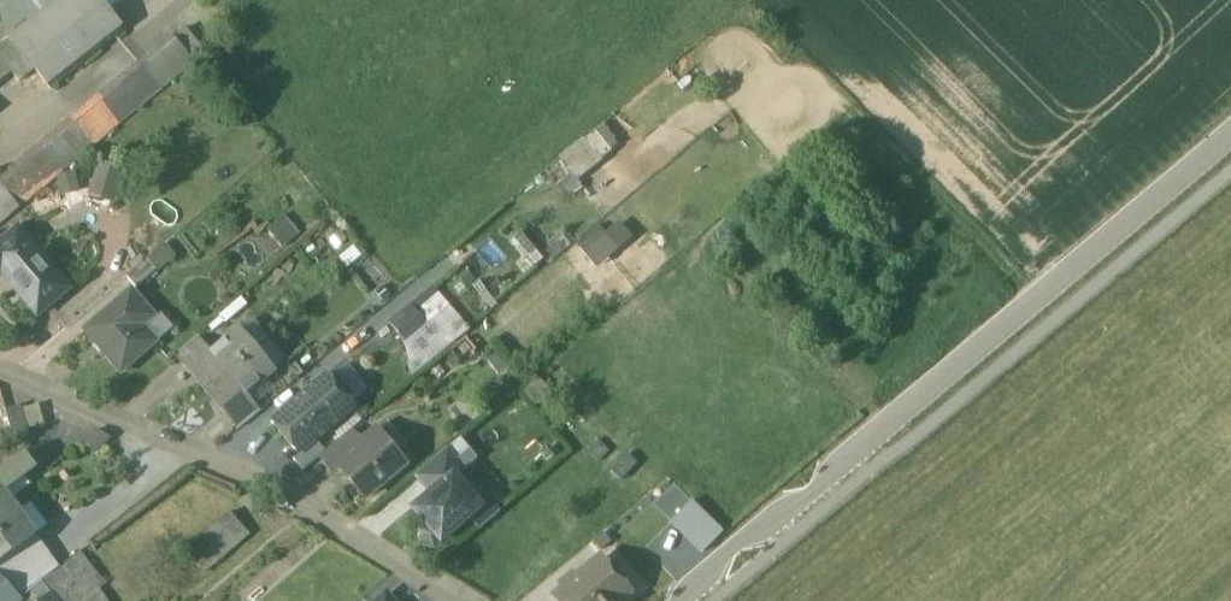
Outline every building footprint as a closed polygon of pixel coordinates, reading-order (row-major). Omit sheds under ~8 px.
[(0,48),(0,83),(8,77),(17,89),(42,69),(110,16),(97,0),(61,0),(0,48)] [(61,0),(11,0),(0,8),(0,48),(61,0)] [(110,16),(42,69),(56,86),(132,24),(119,8),(110,16)] [(19,209),(205,55),(183,29),(0,179),(0,186),(19,209)] [(576,176),(616,154),(602,129),(562,152),(576,176)] [(117,201),(126,166),(97,159),(89,194),(117,201)] [(19,209),(0,186),(0,225),(19,209)] [(257,237),(271,256),(301,232),(286,214),(257,237)] [(577,242),(601,266),(623,245),(600,221),(577,242)] [(30,250),(33,247),(18,229),(0,244),(0,275),(6,270),(27,296),(23,299),(38,317),(70,289),(55,272),(51,275),(30,250)] [(147,259),(127,276),(136,287),(156,270),(147,259)] [(132,291),(86,331),(121,372),(155,343),(136,320),(148,310),(132,291)] [(426,324),(411,308),(391,325),(406,342),(426,324)] [(239,328),(212,351),(198,336),(174,356),(191,376),(196,371),(212,388),(258,349),(239,328)] [(258,349),(212,388),(227,406),(221,411),(237,429),(260,410),(246,394),(275,369),(258,349)] [(327,375),(271,422),(299,455),(355,408),(327,375)] [(352,429),(319,457),(331,472),(335,468),(334,467),(363,443),(352,429)] [(363,443),(334,467),(335,468),(339,472),(344,473),(366,498),(405,465),(397,455),(388,454),(373,437),(378,433),(377,431),(363,443)] [(447,449),(416,476),(431,494),(454,475),(455,477),(464,469),(457,461),(447,449)] [(470,450),(457,461),(464,469),(477,459),(470,450)] [(25,454),(4,470),(16,485),(37,469),(25,454)] [(5,494),(16,485),(4,470),(0,473),(0,563),(36,537),(36,536),(5,494)] [(431,494),(413,509),(427,526),(441,542),(481,508),(455,477),(454,475),(431,494)] [(692,503),(671,524),(700,553),(721,532),(692,503)] [(232,514),(187,550),(205,572),(250,535),(232,514)] [(441,542),(427,526),(421,531),(420,539),(426,546),(435,547),(441,542)] [(21,600),(35,588),(59,568),(36,537),(0,563),(0,600),(20,600),(21,600)] [(62,566),(59,568),(35,588),(46,600),(53,596),(57,600),(90,600),(87,597),(106,584),(79,552),(62,566)] [(555,597),(559,600),(620,600),(630,592),(601,558),(555,597)] [(21,600),(20,600),(45,600),(46,600),(35,588),(21,600)]
